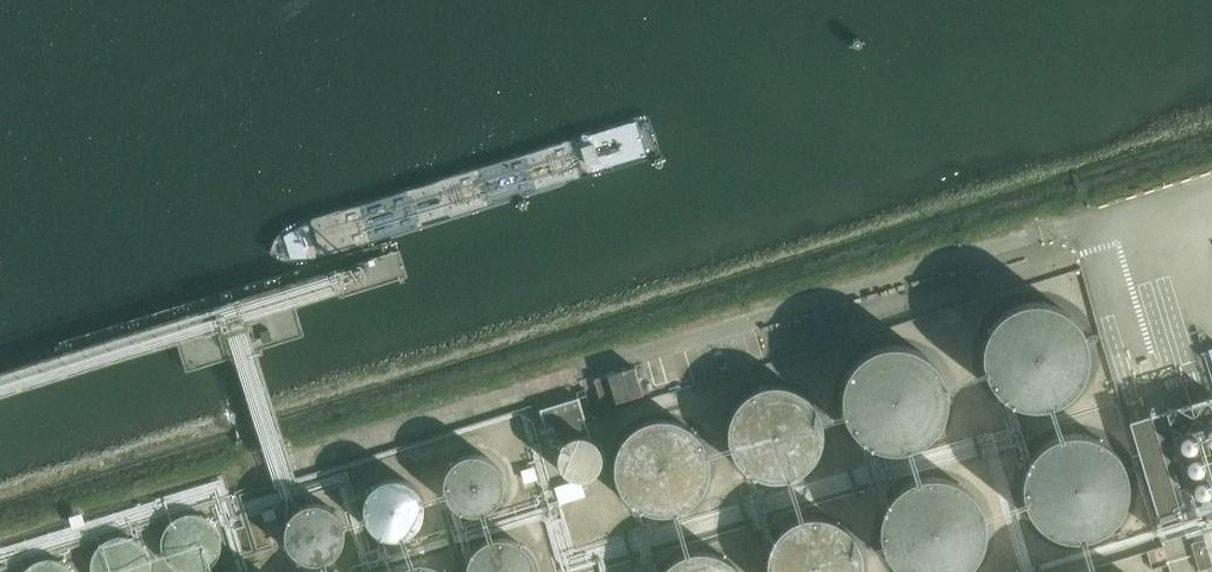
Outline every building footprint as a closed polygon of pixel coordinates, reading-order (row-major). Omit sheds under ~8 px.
[(967,376),(979,393),(996,404),(1016,408),(1037,404),(1054,392),(1065,375),(1069,355),(1065,335),(1053,318),(1036,307),(1016,303),(996,307),(979,318),(967,335),(963,356),(967,376)] [(818,423),(830,441),(847,452),(867,456),(888,452),(905,440),(916,423),(920,403),(916,383),(904,366),(887,354),(867,350),(847,355),(829,366),(818,383),(814,403),(818,423)] [(613,375),(619,396),(643,389),(637,369),(613,375)] [(749,484),(768,485),(785,478),(799,466),(807,449),(808,430),(801,413),(788,399),(771,391),(753,390),(735,397),(721,409),(714,426),(713,445),(719,462),(732,476),(749,484)] [(1149,417),(1130,423),(1165,539),(1211,525),(1211,398),(1149,417)] [(621,514),(640,514),(658,508),(671,495),(679,478),(680,460),(673,442),(661,428),(644,421),(625,420),(607,426),(594,439),(586,456),(585,475),(592,492),(604,506),(621,514)] [(1010,510),(1021,527),(1038,538),(1059,542),(1079,538),(1096,526),(1107,509),(1111,489),(1107,469),(1096,452),(1079,441),(1058,437),(1038,441),(1021,452),(1010,469),(1006,490),(1010,510)] [(508,479),(507,473),(506,467),(500,458),(496,454),(490,451),(483,448),(479,448),(473,448),(467,449),(462,451),(455,456),(451,461),(448,467),(446,473),(445,478),(446,483),(447,490),(450,495),(454,500),(459,504),(463,507),(471,510),(476,510),(481,510),(488,508),(493,506),(498,502),(502,498),(505,492),(507,485),(508,479)] [(427,505),(427,504),(426,498),(424,492),(420,485),(417,481),(410,477),(406,475),(398,473),(393,473),(382,476),(376,480),(372,483),(366,493),(365,498),(364,505),(365,510),(366,516),(372,525),(376,529),(382,533),(393,535),(398,535),(406,534),(410,532),(416,528),(420,523),(423,519),(425,513),(427,505)] [(868,571),(952,571),(959,562),(963,542),(959,521),(947,504),(930,493),(910,489),(889,493),(872,505),(861,522),(857,542),(861,562),(868,571)] [(348,530),(348,528),(348,522),(346,517),(340,508),(336,504),(330,500),(320,497),(314,497),(306,499),(302,501),(297,505),(292,511),(289,516),(286,523),(286,527),(286,533),(288,539),(291,545),(294,550),(298,553),(304,557),(314,560),(320,560),(328,558),(337,553),(342,548),(345,543),(347,537),(348,530)] [(223,539),(223,538),(222,533),(220,526),(215,517),(211,513),(205,510),(198,507),(193,507),(186,507),(181,509),(177,510),(171,514),(166,520),(164,523),(161,531),(160,537),(160,543),(162,548),(165,555),(168,559),(177,566),(189,569),(194,569),(202,567),(211,562),(216,557),(219,552),(222,546),(223,539)] [(854,567),(847,550),(835,536),(818,528),(799,527),(781,534),(768,547),(760,563),(759,571),(854,571),(854,567)] [(153,559),(153,554),(151,548),(148,543),(143,537),(138,533),(133,530),(122,528),(117,528),(111,530),(105,533),(100,537),(95,543),(93,548),(91,553),(90,559),(92,570),(93,571),(150,571),(152,566),(153,560),(153,559)] [(539,568),(539,561),(536,552),(532,546),(527,541),(523,537),(515,533),(507,532),(501,531),(494,532),(488,535),(480,539),(476,544),(471,551),(469,556),(467,562),(467,568),(467,571),(539,571),(539,568)] [(72,569),(68,563),(64,560),(58,556),(53,554),(47,553),(42,554),(36,555),(30,557),(24,561),(21,565),(17,571),(74,571),(72,569)] [(452,570),(448,565),(443,561),(435,558),(427,556),(422,556),(415,557),(409,559),(402,563),(397,568),(393,571),(454,571),(452,570)] [(721,569),(704,561),(686,560),(668,567),(662,571),(725,571),(721,569)]
